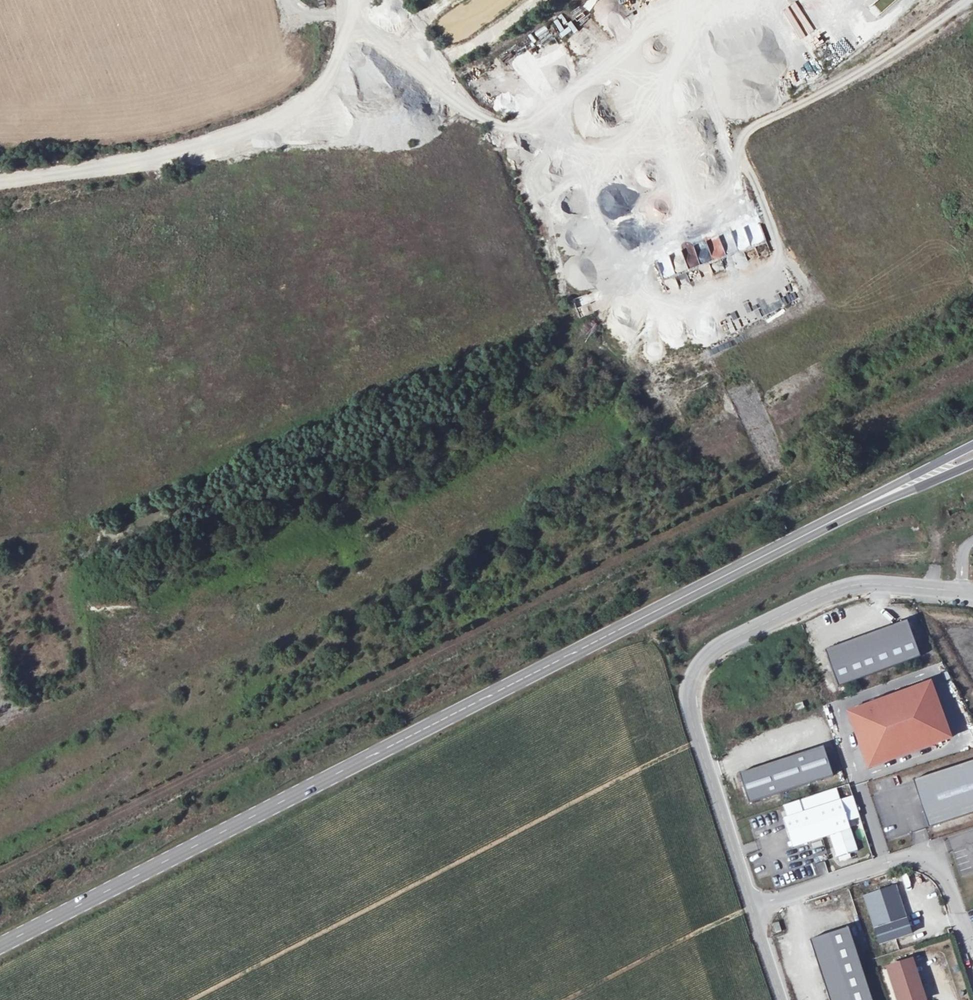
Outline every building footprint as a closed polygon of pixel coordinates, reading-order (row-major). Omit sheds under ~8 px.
[(760,223),(722,234),(722,237),(657,256),(662,274),(766,244),(760,223)] [(907,622),(826,651),(839,687),(920,658),(907,622)] [(950,739),(930,685),(849,714),(868,768),(950,739)] [(823,747),(740,775),(749,804),(833,775),(823,747)] [(917,780),(927,812),(922,814),(927,829),(972,814),(972,762),(917,780)] [(841,801),(784,819),(793,848),(831,836),(838,858),(858,852),(841,801)] [(825,861),(815,863),(817,876),(827,874),(825,861)] [(895,887),(865,897),(880,943),(911,933),(895,887)] [(810,941),(829,999),(873,999),(849,928),(810,941)] [(888,968),(898,999),(925,999),(912,961),(888,968)]
